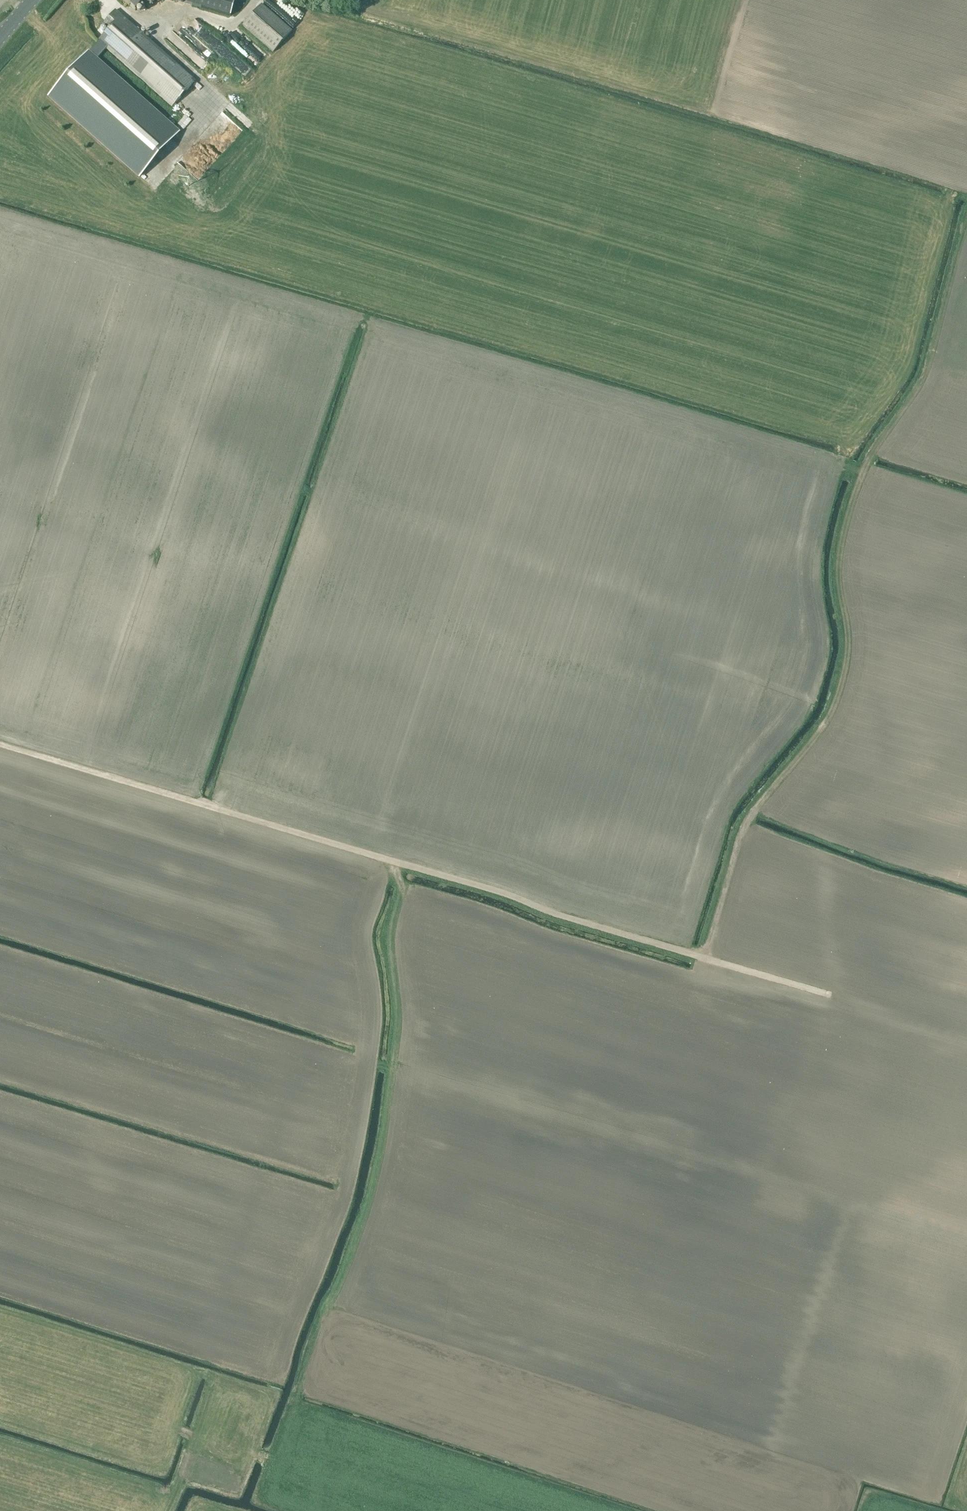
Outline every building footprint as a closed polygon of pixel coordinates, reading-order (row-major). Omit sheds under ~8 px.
[(156,0),(121,0),(135,12),(142,4),(148,10),(156,0)] [(229,17),(234,0),(173,0),(229,17)] [(291,30),(300,20),(279,0),(270,10),(291,30)] [(274,52),(292,31),(262,5),(244,26),(274,52)] [(195,80),(122,16),(49,98),(140,178),(180,132),(98,59),(107,49),(172,106),(195,80)] [(192,20),(187,25),(208,44),(213,39),(192,20)] [(231,50),(256,71),(268,57),(242,36),(231,50)] [(195,43),(193,47),(204,55),(207,51),(195,43)] [(227,67),(231,70),(240,59),(224,47),(208,69),(219,77),(227,67)]
